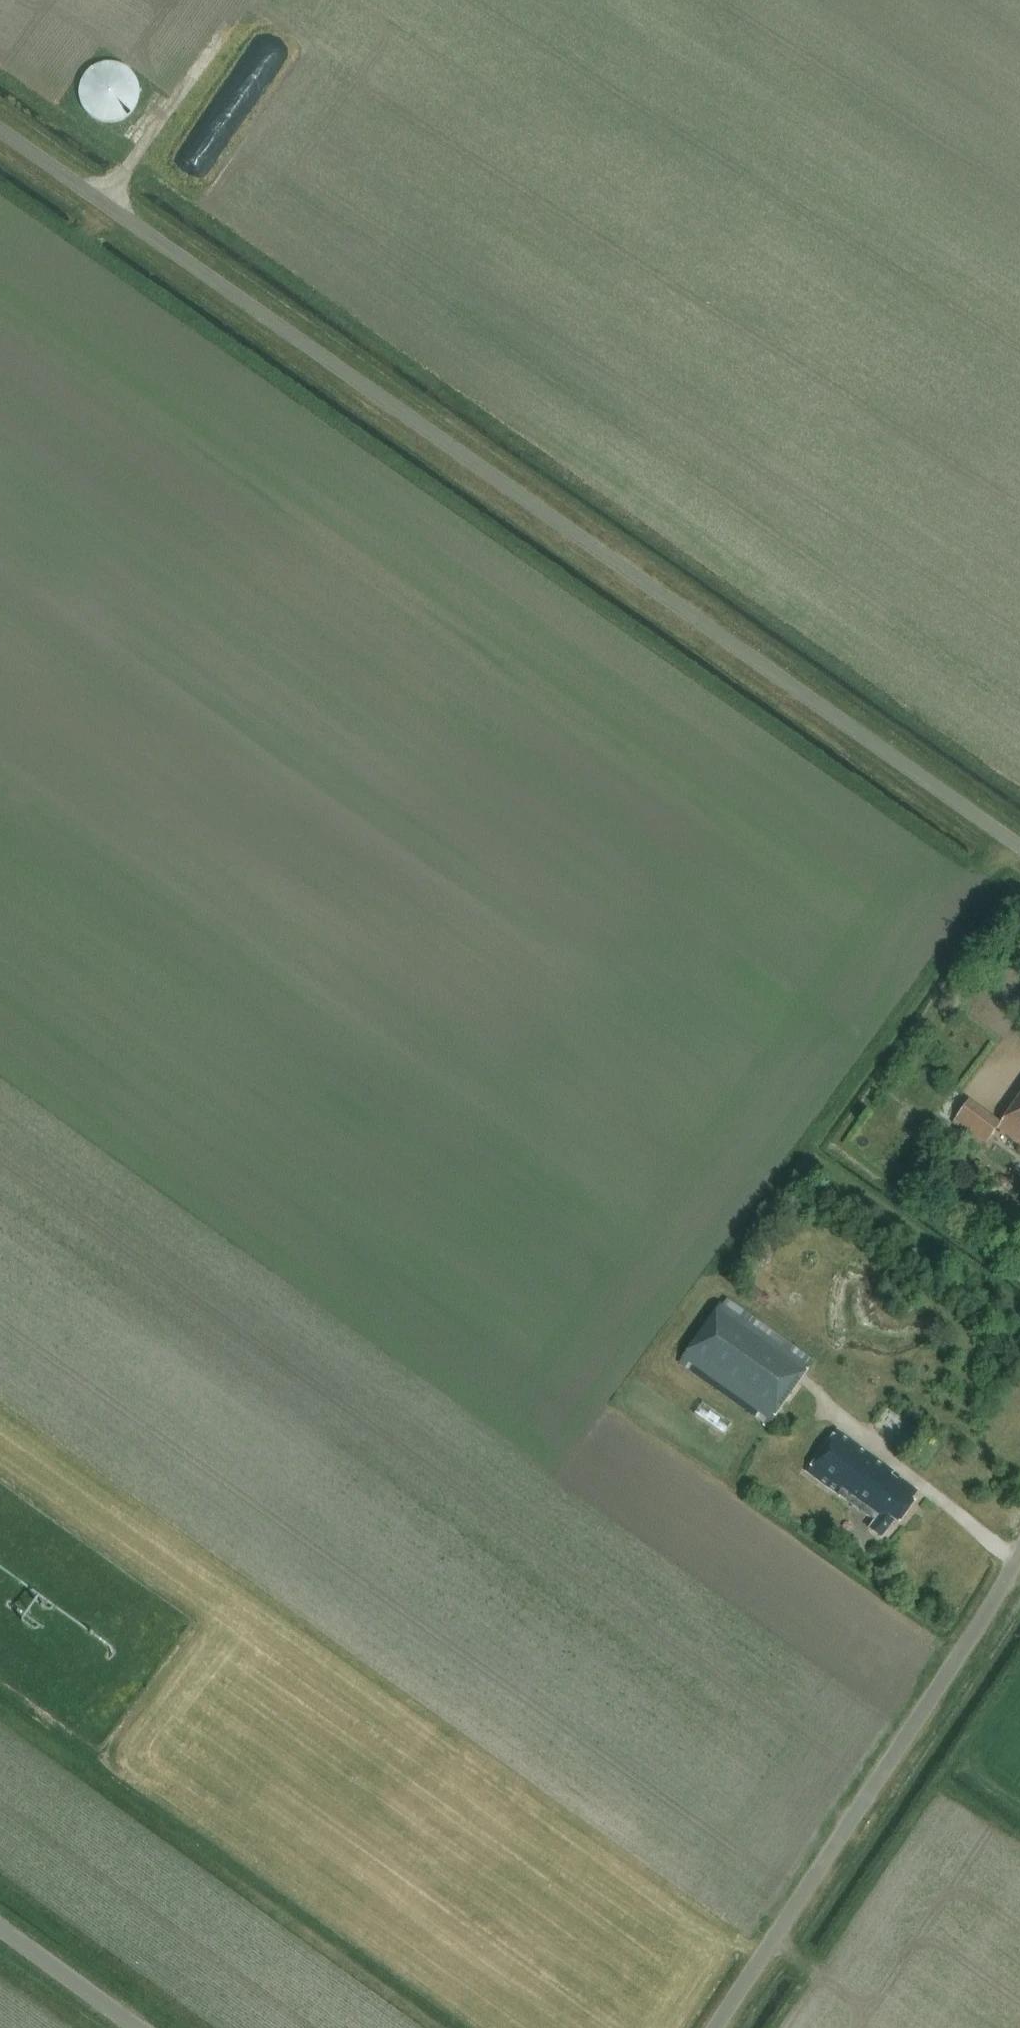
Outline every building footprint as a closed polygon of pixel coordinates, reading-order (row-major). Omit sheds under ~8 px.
[(102,124),(150,109),(135,60),(87,75),(102,124)] [(996,1127),(1019,1145),(1019,1094),(1000,1121),(996,1127)] [(969,1099),(953,1120),(985,1143),(990,1136),(996,1127),(1000,1121),(969,1099)] [(717,1305),(680,1358),(770,1420),(807,1367),(717,1305)] [(913,1501),(910,1499),(915,1492),(895,1477),(897,1475),(837,1431),(807,1471),(876,1521),(870,1529),(880,1536),(893,1519),(898,1522),(913,1501)]
